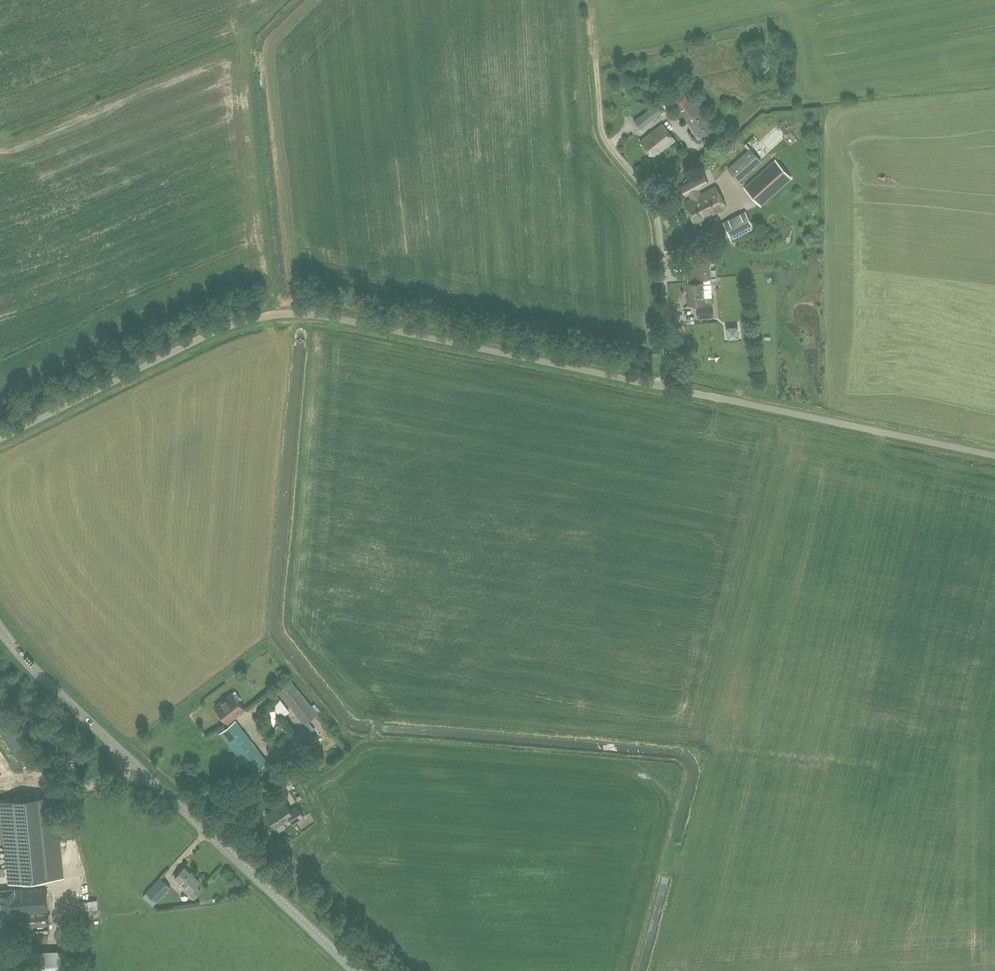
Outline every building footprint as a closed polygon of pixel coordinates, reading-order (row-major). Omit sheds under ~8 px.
[(744,100),(753,92),(747,84),(738,91),(744,100)] [(693,102),(680,86),(667,96),(699,139),(715,127),(696,100),(693,102)] [(659,101),(635,120),(641,128),(664,111),(659,101)] [(653,157),(675,139),(663,123),(640,141),(653,157)] [(750,150),(728,169),(739,180),(739,181),(761,162),(750,150)] [(761,205),(791,177),(775,159),(745,187),(761,205)] [(692,198),(684,202),(695,223),(727,207),(716,185),(696,196),(693,191),(708,183),(704,175),(678,187),(683,196),(689,193),(692,198)] [(730,235),(753,224),(747,212),(724,223),(730,235)] [(703,281),(687,282),(689,304),(705,303),(705,297),(711,296),(710,283),(703,284),(703,281)] [(696,306),(697,318),(706,318),(705,305),(696,306)] [(738,336),(737,327),(727,328),(728,337),(738,336)] [(277,690),(304,724),(317,713),(290,680),(277,690)] [(233,693),(230,696),(216,706),(217,708),(215,709),(215,711),(218,715),(220,716),(222,714),(227,722),(244,710),(233,693)] [(268,726),(278,728),(279,718),(270,717),(268,726)] [(221,733),(253,775),(268,763),(236,721),(221,733)] [(320,729),(324,734),(329,730),(325,725),(320,729)] [(54,795),(3,800),(6,835),(9,867),(8,867),(9,881),(62,876),(54,795)] [(285,802),(267,813),(275,827),(290,818),(293,823),(304,816),(297,806),(291,810),(285,802)] [(200,881),(183,867),(174,878),(180,883),(179,884),(194,898),(201,890),(196,886),(200,881)] [(171,887),(159,877),(142,896),(153,906),(171,887)] [(18,925),(18,928),(49,925),(45,889),(18,891),(18,889),(13,889),(0,890),(0,896),(2,918),(16,917),(16,914),(17,914),(18,925)]
